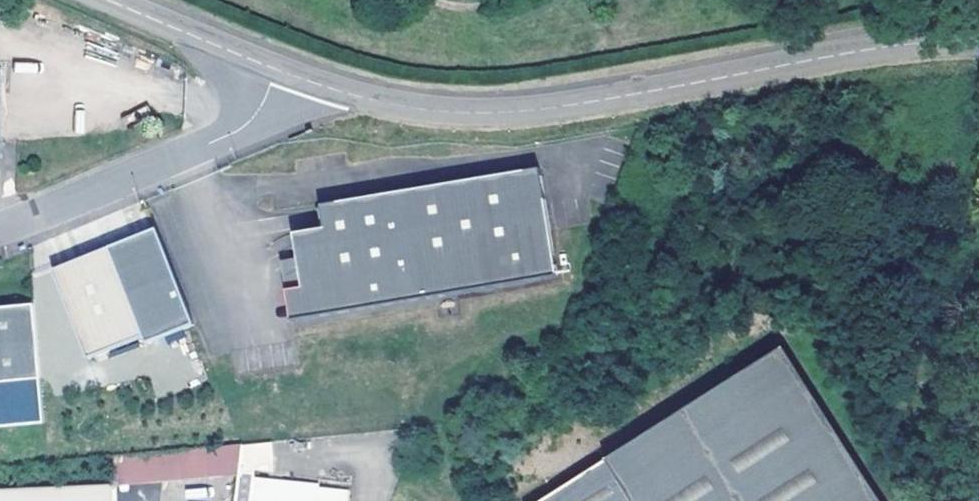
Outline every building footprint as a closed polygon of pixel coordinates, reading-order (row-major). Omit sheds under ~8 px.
[(293,230),(296,246),(297,256),(303,285),(286,287),(291,319),(558,273),(538,165),(435,182),(321,201),(324,224),(293,230)] [(141,243),(162,234),(159,228),(127,241),(132,243),(137,244),(141,243)] [(146,332),(129,290),(179,276),(162,234),(141,243),(137,244),(132,243),(127,241),(112,246),(96,253),(92,262),(59,275),(91,354),(146,332)] [(92,262),(96,253),(56,269),(59,275),(92,262)] [(281,258),(286,287),(303,285),(297,256),(281,258)] [(150,342),(197,322),(179,276),(129,290),(150,342)] [(37,304),(0,308),(0,385),(45,380),(37,304)] [(782,347),(540,500),(880,500),(782,347)] [(0,385),(0,421),(49,416),(45,380),(0,385)] [(246,443),(168,450),(173,481),(243,475),(246,443)] [(173,481),(168,450),(117,455),(118,486),(173,481)] [(117,486),(0,491),(0,500),(117,500),(117,486)] [(354,495),(259,486),(258,500),(353,500),(354,495)]
